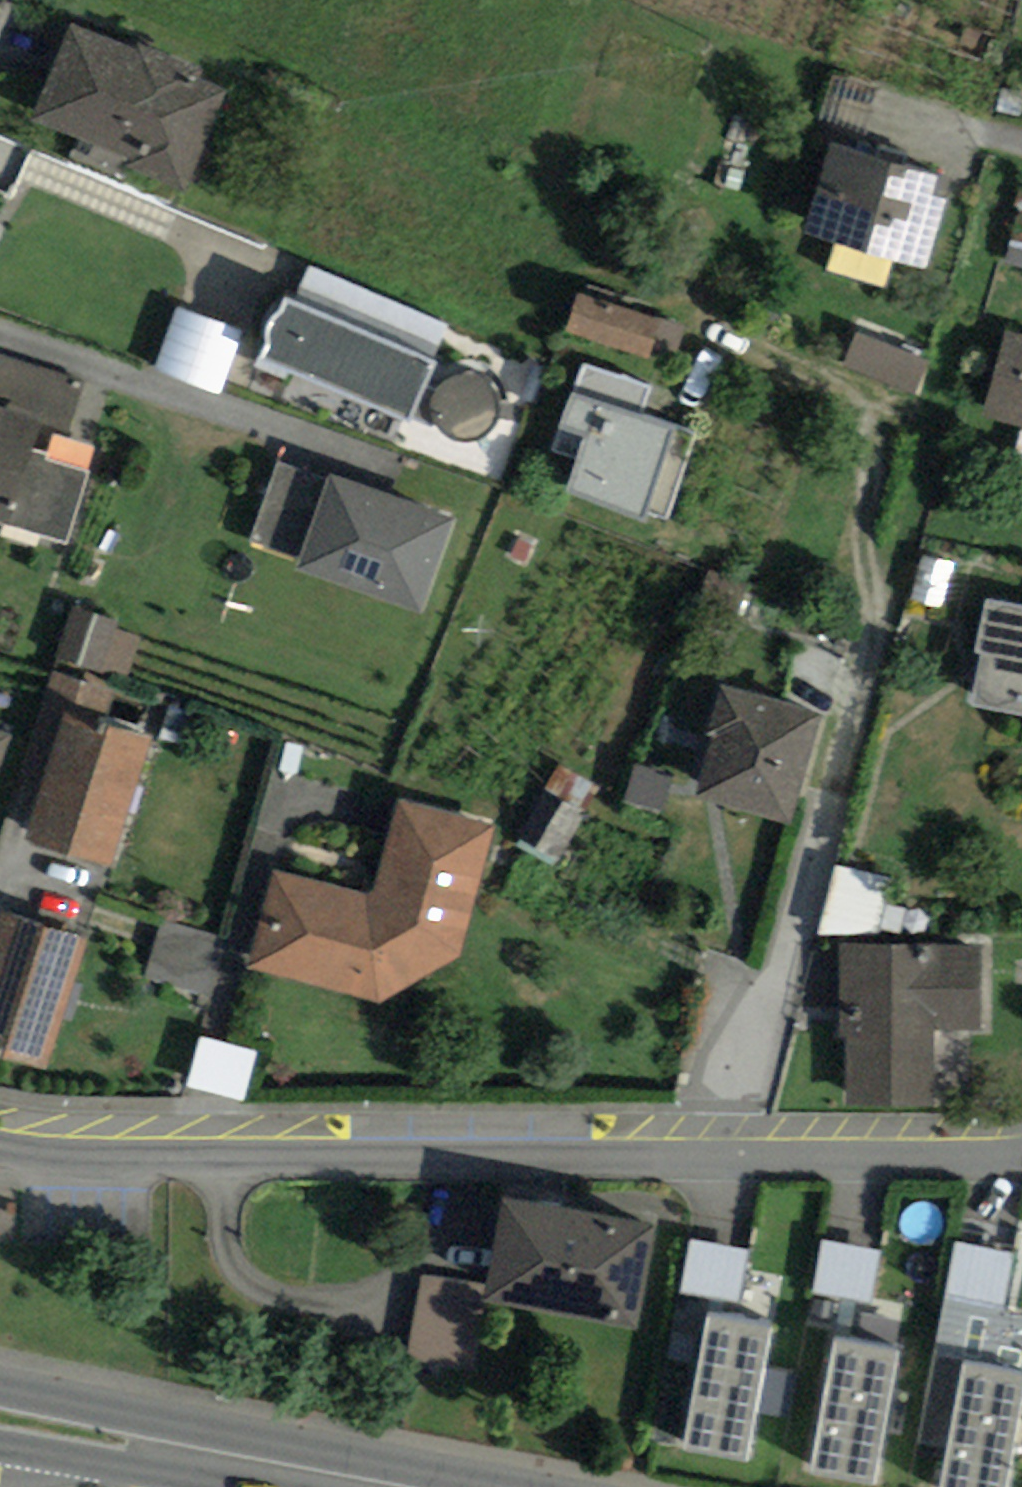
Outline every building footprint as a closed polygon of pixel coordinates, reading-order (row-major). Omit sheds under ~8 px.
[(133,41),(73,18),(34,116),(130,154),(128,160),(187,183),(226,83),(201,73),(206,61),(136,34),(133,41)] [(951,172),(831,137),(805,226),(925,261),(951,172)] [(447,314),(311,256),(273,347),(441,419),(446,406),(456,418),(476,424),(494,422),(504,413),(507,402),(507,389),(502,378),(491,370),(473,368),(460,373),(455,384),(432,374),(441,352),(432,348),(447,314)] [(661,357),(674,316),(586,288),(573,329),(661,357)] [(223,382),(246,318),(182,296),(159,360),(223,382)] [(1014,316),(984,411),(1021,423),(1021,318),(1014,316)] [(865,333),(854,367),(923,389),(934,355),(865,333)] [(65,546),(90,467),(58,456),(82,379),(0,354),(0,526),(65,546)] [(702,423),(584,382),(573,414),(601,424),(582,478),(671,509),(702,423)] [(339,470),(284,450),(256,528),(310,548),(339,470)] [(466,508),(341,464),(339,470),(310,548),(308,558),(433,601),(466,508)] [(990,591),(974,687),(1021,695),(1021,597),(990,591)] [(126,611),(77,594),(61,642),(109,659),(126,611)] [(823,710),(726,681),(692,790),(789,819),(823,710)] [(165,725),(76,698),(36,829),(125,856),(165,725)] [(17,717),(0,711),(0,766),(17,717)] [(378,877),(279,852),(251,960),(392,995),(471,949),(506,809),(402,783),(378,877)] [(881,932),(893,875),(843,865),(831,921),(881,932)] [(11,904),(0,938),(0,1044),(60,1062),(100,932),(11,904)] [(210,936),(161,922),(149,963),(198,977),(210,936)] [(979,946),(839,944),(837,1107),(932,1108),(933,1024),(978,1025),(979,946)] [(659,1218),(506,1189),(487,1290),(639,1320),(659,1218)] [(699,1237),(687,1296),(747,1307),(758,1248),(699,1237)] [(830,1238),(821,1291),(879,1302),(889,1248),(830,1238)] [(961,1239),(955,1294),(1013,1301),(1020,1246),(961,1239)] [(485,1286),(421,1273),(403,1357),(467,1370),(485,1286)] [(769,1320),(705,1308),(681,1444),(745,1455),(769,1320)] [(895,1343),(831,1332),(807,1467),(870,1478),(895,1343)] [(966,1355),(942,1486),(1008,1486),(1021,1409),(1021,1365),(966,1355)]
